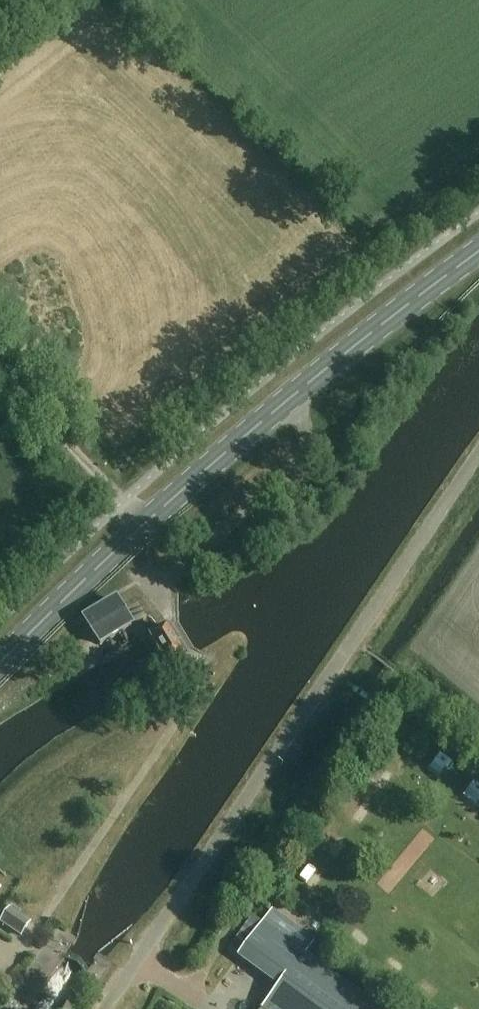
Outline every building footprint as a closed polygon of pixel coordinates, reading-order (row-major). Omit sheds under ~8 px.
[(99,648),(134,628),(116,598),(81,619),(99,648)] [(149,637),(166,666),(183,656),(166,627),(149,637)] [(20,937),(30,922),(9,909),(0,923),(0,924),(20,937)] [(273,910),(241,953),(262,968),(294,925),(273,910)] [(305,954),(283,984),(280,988),(265,1008),(379,1008),(305,954)]
